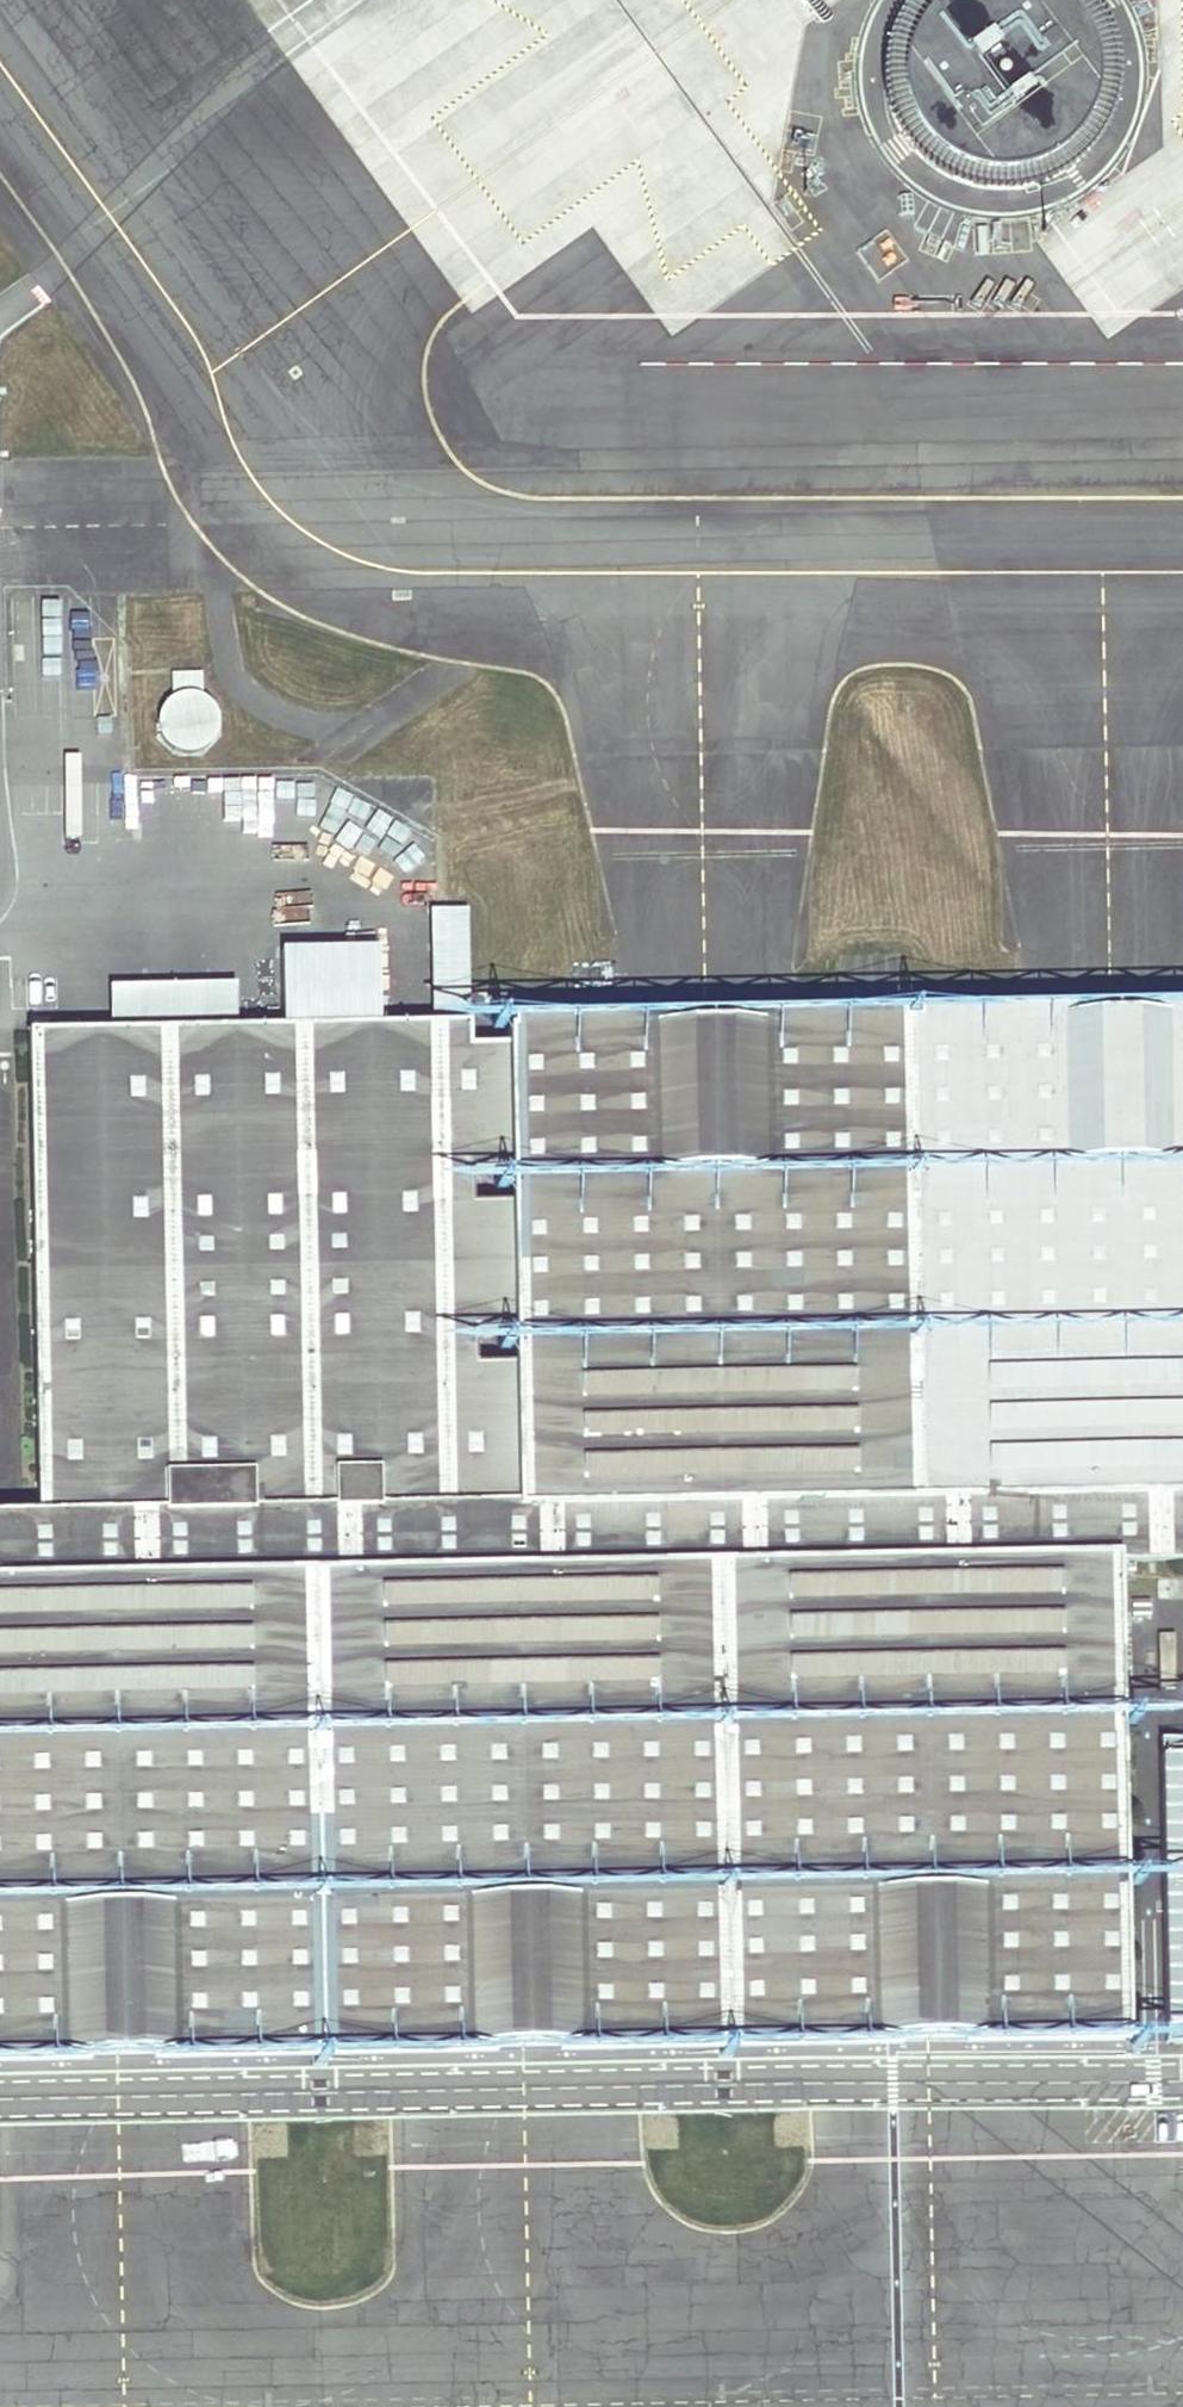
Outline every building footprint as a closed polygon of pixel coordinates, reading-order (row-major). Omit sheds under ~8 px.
[(1065,163),(1084,156),(1101,141),(1119,108),(1120,87),(1121,71),(1120,45),(1114,10),(1106,0),(904,0),(888,31),(887,67),(892,98),(909,129),(928,151),(961,171),(989,181),(1018,182),(1045,172),(1065,163)] [(170,673),(170,695),(175,692),(186,690),(196,692),(201,694),(201,673),(170,673)] [(186,690),(175,692),(170,695),(166,696),(158,704),(154,714),(153,724),(155,734),(161,744),(169,750),(179,754),(190,754),(200,751),(208,745),(214,736),(217,726),(216,715),(212,705),(205,697),(201,694),(196,692),(186,690)] [(17,1019),(29,1502),(1182,1479),(1182,993),(1120,994),(708,1004),(17,1019)] [(29,1502),(0,1502),(0,1566),(1096,1544),(1182,1542),(1182,1479),(29,1502)] [(115,2052),(518,2043),(924,2034),(1105,2030),(1096,1544),(0,1566),(0,2055),(115,2052)] [(1149,1711),(1155,2020),(1182,2019),(1182,1711),(1149,1711)]
